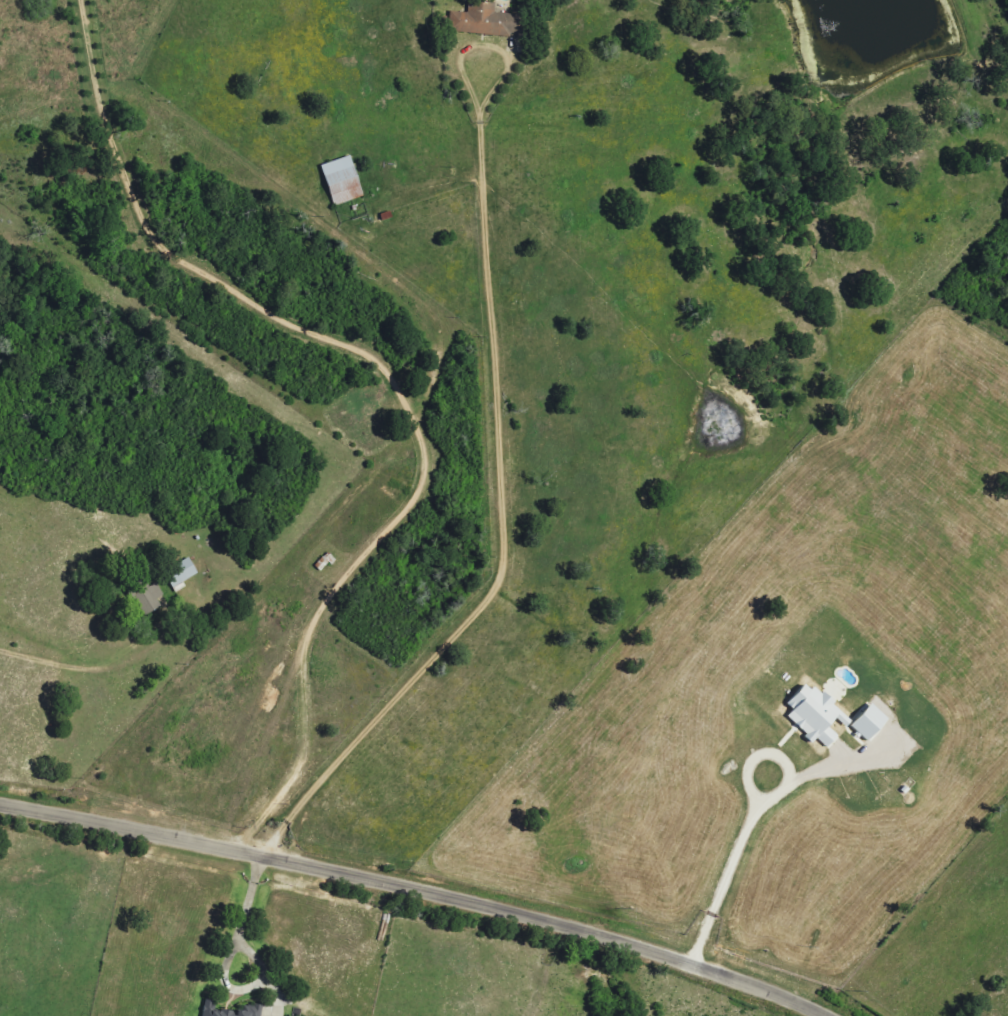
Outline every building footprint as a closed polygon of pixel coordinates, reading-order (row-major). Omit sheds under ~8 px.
[(512,38),(512,35),(521,35),(523,16),(496,14),(496,4),(470,1),(469,14),(452,12),(450,32),(512,38)] [(322,167),(337,207),(366,197),(351,157),(322,167)] [(174,588),(199,577),(192,560),(166,572),(174,588)] [(163,608),(159,600),(165,597),(158,585),(135,597),(145,617),(163,608)] [(830,729),(843,713),(836,707),(846,695),(834,684),(823,698),(808,684),(789,706),(795,711),(788,720),(816,744),(819,741),(830,751),(841,738),(830,729)] [(889,718),(871,706),(854,730),(872,743),(889,718)] [(235,1015),(216,1012),(217,1003),(207,1001),(204,1015),(241,1015),(235,1015)] [(264,1008),(246,1005),(244,1015),(262,1015),(264,1008)]
